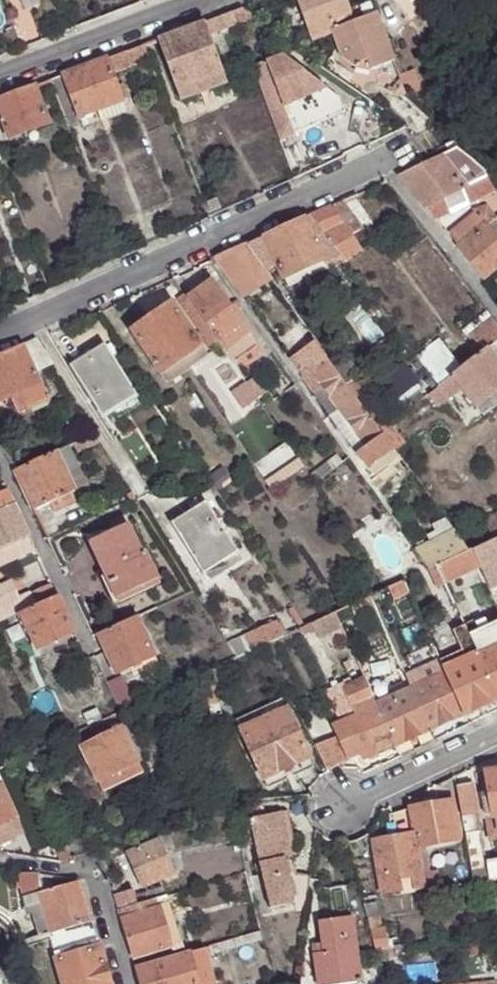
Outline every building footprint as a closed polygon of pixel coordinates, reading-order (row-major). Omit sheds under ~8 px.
[(299,2),(303,11),(313,38),(334,30),(330,20),(349,13),(347,9),(344,0),(299,0),(299,2)] [(353,22),(374,15),(368,1),(347,9),(349,13),(353,22)] [(303,11),(299,2),(293,4),(296,13),(303,11)] [(240,9),(229,13),(235,27),(254,19),(240,9)] [(229,13),(157,39),(180,99),(225,82),(208,36),(235,27),(229,13)] [(353,23),(353,22),(349,13),(330,20),(334,30),(353,23)] [(392,62),(374,15),(353,22),(353,23),(334,30),(345,60),(362,73),(392,62)] [(143,45),(105,59),(110,71),(147,57),(143,45)] [(286,54),(254,68),(280,138),(347,113),(341,98),(286,54)] [(105,59),(62,75),(78,116),(120,101),(120,99),(115,87),(110,71),(105,59)] [(54,77),(49,79),(52,89),(64,122),(78,116),(62,75),(58,76),(54,77)] [(49,79),(33,85),(37,94),(52,89),(49,79)] [(0,98),(0,116),(9,138),(21,132),(35,128),(48,123),(37,94),(33,85),(0,98)] [(115,87),(120,99),(125,97),(121,85),(115,87)] [(35,128),(21,132),(25,143),(39,137),(37,132),(35,128)] [(488,178),(456,149),(438,158),(464,189),(488,178)] [(438,158),(429,162),(398,176),(422,207),(464,189),(438,158)] [(495,191),(488,178),(464,189),(422,207),(432,219),(495,191)] [(361,228),(342,202),(330,207),(349,235),(361,228)] [(339,256),(342,260),(359,249),(349,235),(330,207),(308,216),(326,239),(339,256)] [(490,222),(493,220),(484,208),(471,212),(473,214),(477,219),(484,214),(490,222)] [(448,234),(456,249),(483,227),(490,222),(484,214),(477,219),(473,214),(448,234)] [(324,264),(339,256),(326,239),(314,244),(303,219),(262,237),(276,265),(286,286),(303,279),(305,277),(309,276),(326,268),(324,264)] [(456,249),(479,279),(496,265),(496,245),(483,227),(456,249)] [(264,270),(276,265),(262,237),(246,245),(264,270)] [(269,277),(264,270),(246,245),(214,259),(233,286),(242,297),(269,277)] [(211,282),(186,298),(206,326),(216,341),(221,349),(222,350),(247,333),(211,282)] [(186,298),(183,294),(177,298),(199,330),(206,326),(186,298)] [(130,330),(161,374),(176,363),(186,356),(200,346),(170,303),(130,330)] [(492,320),(471,336),(479,346),(482,350),(484,349),(489,345),(496,341),(496,340),(496,325),(492,320)] [(206,326),(199,330),(197,332),(208,346),(216,341),(206,326)] [(252,341),(247,333),(222,350),(228,359),(252,341)] [(328,361),(330,359),(314,339),(289,357),(304,377),(301,378),(311,391),(321,384),(364,445),(355,452),(370,473),(382,464),(387,461),(395,454),(378,430),(328,361)] [(52,365),(37,340),(23,346),(35,373),(52,365)] [(255,347),(252,341),(228,359),(232,364),(236,361),(253,349),(255,347)] [(69,366),(103,417),(112,411),(136,394),(103,344),(69,366)] [(494,350),(489,345),(484,349),(496,365),(496,355),(494,350)] [(23,346),(0,357),(0,400),(3,398),(11,395),(12,400),(18,412),(47,400),(35,373),(23,346)] [(206,354),(200,346),(186,356),(191,365),(206,354)] [(468,354),(472,359),(482,350),(479,346),(468,354)] [(253,349),(236,361),(243,372),(261,359),(253,349)] [(449,375),(459,388),(474,407),(496,389),(496,365),(484,349),(482,350),(472,359),(468,361),(463,366),(449,375)] [(176,363),(182,371),(191,365),(186,356),(176,363)] [(431,379),(436,386),(449,375),(463,366),(457,358),(431,379)] [(176,363),(161,374),(166,382),(182,371),(176,363)] [(380,383),(401,407),(422,389),(400,364),(380,383)] [(443,397),(444,398),(459,388),(449,375),(436,386),(435,386),(443,397)] [(247,385),(257,399),(263,396),(252,381),(247,385)] [(257,399),(247,385),(235,393),(244,407),(257,399)] [(435,386),(429,391),(438,402),(443,397),(435,386)] [(474,407),(481,416),(496,404),(496,389),(474,407)] [(379,428),(394,449),(403,443),(387,422),(383,426),(379,428)] [(88,446),(100,441),(95,433),(84,439),(88,446)] [(74,490),(57,452),(15,471),(33,510),(48,502),(70,492),(74,490)] [(393,469),(387,461),(382,464),(385,468),(375,475),(378,480),(393,469)] [(0,492),(0,510),(13,503),(6,489),(0,492)] [(75,502),(70,492),(48,502),(53,512),(75,502)] [(222,562),(236,552),(204,502),(171,523),(203,574),(206,573),(222,562)] [(28,535),(13,503),(0,510),(0,548),(19,540),(28,535)] [(483,520),(492,538),(496,536),(496,512),(483,520)] [(446,540),(456,533),(445,517),(435,522),(446,540)] [(116,599),(157,581),(147,557),(145,557),(144,553),(143,554),(142,551),(140,552),(126,522),(89,540),(116,599)] [(435,565),(468,549),(456,533),(446,540),(417,556),(426,569),(435,565)] [(492,538),(474,546),(469,549),(478,567),(479,569),(496,560),(496,536),(492,538)] [(0,548),(0,564),(25,553),(19,540),(0,548)] [(469,549),(474,546),(470,540),(465,542),(469,549)] [(468,549),(435,565),(444,583),(478,567),(469,549),(468,549)] [(242,562),(236,552),(222,562),(206,573),(221,568),(242,562)] [(479,569),(487,587),(496,582),(496,560),(479,569)] [(417,573),(419,572),(414,562),(386,574),(391,586),(401,581),(417,573)] [(420,583),(417,573),(401,581),(406,591),(420,583)] [(401,581),(391,586),(388,587),(393,596),(406,591),(401,581)] [(35,606),(56,596),(50,584),(29,594),(31,599),(35,606)] [(37,649),(74,631),(56,596),(35,606),(20,612),(29,632),(37,649)] [(372,607),(367,596),(333,612),(341,628),(345,636),(355,631),(352,622),(356,619),(355,615),(372,607)] [(16,615),(20,612),(35,606),(31,599),(0,613),(0,622),(16,615)] [(25,634),(29,632),(20,612),(16,615),(25,634)] [(341,628),(333,612),(312,622),(320,638),(341,628)] [(153,654),(137,618),(97,635),(103,647),(115,672),(128,666),(153,654)] [(269,642),(284,635),(278,621),(259,630),(229,645),(236,658),(266,644),(269,642)] [(467,635),(468,637),(471,641),(473,645),(496,634),(496,621),(479,630),(467,635)] [(463,627),(465,631),(467,635),(479,630),(475,622),(463,627)] [(463,627),(461,623),(454,627),(458,635),(465,631),(463,627)] [(436,632),(428,636),(438,661),(448,657),(436,632)] [(477,655),(496,645),(496,634),(473,645),(477,655)] [(473,645),(453,654),(458,664),(477,655),(473,645)] [(496,696),(496,645),(477,655),(496,696)] [(157,663),(153,654),(128,666),(130,670),(131,674),(157,663)] [(448,657),(438,661),(444,672),(458,664),(453,654),(448,657)] [(464,714),(496,699),(496,696),(477,655),(458,664),(444,672),(464,714)] [(418,679),(421,684),(444,672),(438,661),(414,673),(418,679)] [(421,684),(411,689),(430,728),(464,714),(444,672),(421,684)] [(412,681),(408,683),(411,689),(421,684),(418,679),(412,681)] [(369,687),(366,680),(346,689),(353,707),(374,698),(369,687)] [(381,682),(369,687),(374,698),(375,699),(386,693),(381,682)] [(411,689),(408,683),(404,685),(386,693),(375,699),(377,705),(411,689)] [(120,712),(131,706),(121,684),(109,690),(120,712)] [(377,705),(396,745),(430,728),(411,689),(377,705)] [(333,727),(338,738),(349,759),(360,753),(363,759),(396,745),(377,705),(375,699),(374,698),(353,707),(357,716),(351,718),(336,725),(333,727)] [(238,720),(242,730),(287,707),(283,699),(238,720)] [(242,730),(265,779),(310,758),(299,736),(295,725),(287,707),(242,730)] [(336,725),(351,718),(346,708),(332,716),(336,725)] [(122,725),(116,714),(95,724),(101,735),(119,727),(122,725)] [(331,728),(333,727),(336,725),(332,716),(326,718),(331,728)] [(295,725),(299,736),(304,733),(300,723),(295,725)] [(124,724),(122,725),(119,727),(126,740),(130,738),(124,724)] [(119,727),(101,735),(80,746),(98,782),(138,762),(126,740),(119,727)] [(338,738),(316,745),(326,769),(349,759),(338,738)] [(310,758),(265,779),(269,788),(315,767),(310,758)] [(13,762),(0,769),(5,781),(19,775),(13,762)] [(138,762),(98,782),(103,791),(119,782),(124,780),(141,771),(138,762)] [(485,777),(488,792),(492,817),(495,817),(496,826),(496,770),(484,772),(485,777)] [(471,782),(457,786),(457,788),(458,794),(466,842),(467,848),(473,883),(488,881),(487,868),(485,869),(483,859),(478,831),(480,830),(471,782)] [(0,784),(0,825),(16,818),(1,784),(0,784)] [(452,801),(412,808),(412,809),(416,835),(418,849),(425,847),(459,840),(452,801)] [(392,832),(393,838),(416,835),(412,809),(390,813),(391,821),(392,832)] [(284,813),(295,868),(301,866),(290,812),(284,813)] [(288,870),(295,868),(284,813),(253,819),(264,874),(288,870)] [(0,825),(0,838),(21,828),(16,818),(0,825)] [(412,875),(422,874),(418,849),(416,835),(393,838),(376,841),(382,892),(399,890),(399,877),(412,875)] [(128,852),(143,886),(175,872),(159,839),(128,852)] [(65,842),(53,847),(60,862),(72,859),(65,842)] [(60,862),(53,847),(42,849),(44,852),(44,859),(60,862)] [(424,890),(440,888),(438,874),(429,875),(425,847),(418,849),(422,874),(424,890)] [(483,859),(485,869),(487,868),(488,881),(496,880),(496,858),(483,859)] [(306,910),(309,888),(300,886),(295,868),(288,870),(294,896),(292,907),(306,910)] [(272,911),(292,907),(294,896),(288,870),(264,874),(267,891),(272,911)] [(92,920),(80,880),(44,892),(38,874),(15,875),(16,890),(20,890),(25,909),(34,907),(41,935),(49,933),(51,932),(92,920)] [(248,878),(252,895),(267,891),(264,874),(254,876),(248,878)] [(415,891),(424,890),(422,874),(412,875),(415,891)] [(331,887),(335,918),(350,916),(346,886),(331,887)] [(146,901),(167,895),(167,887),(144,893),(146,901)] [(133,888),(114,894),(118,909),(138,903),(133,888)] [(138,903),(118,909),(132,956),(170,946),(171,951),(183,948),(178,931),(167,895),(146,901),(138,903)] [(378,913),(367,916),(375,949),(389,947),(384,927),(381,927),(378,913)] [(335,918),(321,920),(325,951),(315,952),(320,983),(327,983),(363,980),(353,915),(350,916),(335,918)] [(97,940),(92,920),(51,932),(49,933),(54,953),(85,943),(97,940)] [(85,943),(54,953),(57,959),(88,949),(85,943)] [(100,946),(88,949),(57,959),(59,968),(64,983),(111,983),(100,946)] [(140,983),(198,983),(191,959),(189,952),(135,967),(140,983)] [(191,959),(198,983),(215,983),(205,955),(191,959)]
